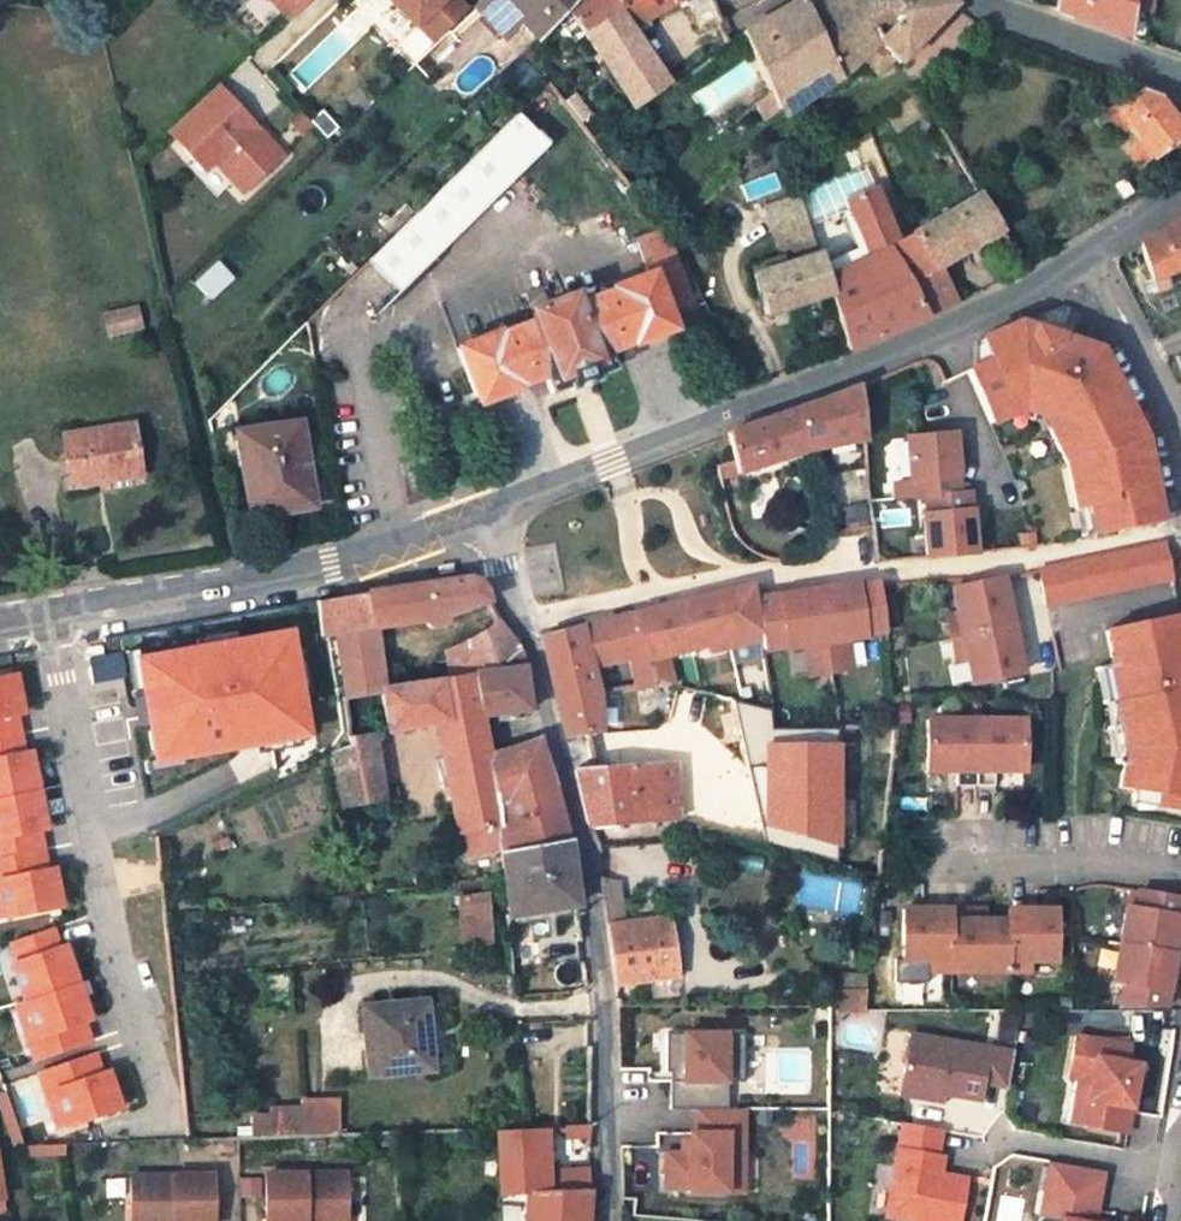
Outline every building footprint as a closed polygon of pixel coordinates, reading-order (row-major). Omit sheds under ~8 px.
[(462,0),(401,0),(419,18),(425,13),(437,25),(462,0)] [(508,7),(524,23),(548,0),(476,0),(494,20),(508,7)] [(627,21),(616,5),(624,0),(556,0),(577,25),(605,61),(632,99),(665,74),(627,21)] [(627,21),(657,0),(624,0),(616,5),(627,21)] [(701,0),(676,0),(688,18),(706,9),(701,0)] [(775,102),(828,65),(834,72),(859,52),(875,66),(889,53),(894,57),(938,0),(824,0),(805,24),(789,0),(776,0),(768,3),(749,14),(729,26),(763,81),(775,102)] [(805,24),(824,0),(789,0),(805,24)] [(1043,2),(1117,30),(1120,0),(1044,0),(1043,2)] [(243,184),(282,149),(243,107),(237,112),(226,100),(232,94),(217,77),(169,123),(195,151),(205,143),(243,184)] [(1144,90),(1129,86),(1107,105),(1147,155),(1174,128),(1144,90)] [(328,120),(315,107),(304,118),(317,131),(328,120)] [(392,286),(460,220),(453,213),(499,169),(505,176),(541,141),(511,110),(452,165),(363,253),(361,254),(392,286)] [(974,186),(970,180),(910,225),(926,261),(990,217),(974,186)] [(839,195),(863,250),(850,258),(875,334),(904,321),(922,312),(904,276),(926,261),(910,225),(895,236),(871,183),(839,195)] [(749,269),(763,311),(827,289),(822,273),(795,189),(760,199),(781,258),(749,269)] [(1131,236),(1147,285),(1180,271),(1180,199),(1131,236)] [(632,237),(644,271),(662,315),(687,309),(647,245),(640,234),(632,237)] [(834,310),(845,347),(875,334),(850,258),(822,273),(827,289),(834,310)] [(220,260),(196,283),(213,300),(236,276),(220,260)] [(945,302),(926,261),(904,276),(922,312),(945,302)] [(666,330),(662,315),(644,271),(604,285),(605,291),(569,304),(566,299),(543,306),(536,284),(518,291),(527,320),(493,332),(491,330),(450,344),(468,392),(473,405),(510,392),(510,387),(540,377),(545,391),(559,387),(563,400),(578,395),(590,391),(586,376),(601,371),(596,353),(624,344),(626,345),(666,330)] [(1136,432),(1090,342),(1010,316),(974,333),(984,357),(962,366),(984,419),(1005,409),(1001,401),(1013,395),(1039,403),(1047,420),(1040,423),(1058,460),(1068,503),(1081,500),(1087,529),(1131,519),(1127,503),(1150,498),(1136,432)] [(715,391),(728,386),(723,375),(711,379),(715,391)] [(727,472),(860,423),(856,380),(738,424),(720,430),(727,472)] [(234,470),(242,469),(249,468),(243,427),(262,425),(263,428),(296,423),(294,412),(227,424),(234,470)] [(98,472),(144,462),(135,416),(66,430),(76,481),(99,476),(98,472)] [(243,427),(249,468),(242,469),(248,512),(309,502),(296,423),(263,428),(262,425),(243,427)] [(954,469),(949,427),(902,431),(906,473),(909,473),(953,469),(954,469)] [(953,469),(909,473),(911,491),(921,490),(923,508),(920,508),(925,550),(972,545),(968,503),(967,503),(965,485),(955,486),(953,469)] [(1150,498),(1127,503),(1131,519),(1154,514),(1150,498)] [(1087,529),(1081,500),(1068,503),(1074,532),(1087,529)] [(1040,598),(1166,571),(1159,537),(1033,564),(1040,598)] [(1007,619),(997,572),(947,583),(952,608),(942,611),(947,633),(951,655),(962,653),(967,677),(1017,666),(1007,619)] [(334,635),(374,627),(421,616),(425,621),(430,623),(435,624),(440,621),(443,617),(444,610),(488,601),(491,595),(492,588),(491,581),(487,576),(483,574),(478,573),(310,600),(316,639),(334,635)] [(881,635),(877,591),(876,587),(851,591),(851,587),(812,593),(823,676),(844,674),(840,644),(858,641),(858,638),(881,635)] [(748,601),(748,596),(746,589),(629,618),(636,656),(641,687),(655,685),(663,687),(657,653),(683,646),(685,652),(722,643),(722,644),(730,642),(740,647),(756,644),(748,601)] [(823,676),(812,593),(774,598),(781,652),(799,649),(803,679),(823,676)] [(774,598),(748,601),(756,644),(759,663),(782,659),(781,652),(774,598)] [(1175,616),(1099,632),(1106,666),(1102,667),(1110,704),(1115,726),(1120,752),(1117,767),(1113,789),(1153,796),(1151,809),(1180,815),(1180,644),(1175,616)] [(579,735),(596,732),(594,701),(589,668),(636,656),(629,618),(534,635),(560,739),(579,735)] [(437,681),(461,678),(511,671),(515,648),(501,624),(432,655),(437,681)] [(334,635),(339,665),(380,658),(374,627),(334,635)] [(309,734),(292,634),(145,659),(163,759),(309,734)] [(589,668),(594,701),(640,691),(641,687),(636,656),(589,668)] [(376,689),(386,688),(380,658),(339,665),(345,693),(376,689)] [(1110,704),(1102,667),(1089,670),(1097,706),(1110,704)] [(510,676),(511,671),(461,678),(474,720),(520,712),(510,676)] [(51,868),(43,830),(51,828),(36,749),(27,751),(20,715),(28,714),(20,672),(0,676),(0,919),(32,913),(32,914),(66,907),(58,867),(51,868)] [(386,688),(376,689),(385,732),(430,727),(431,735),(475,727),(474,720),(461,678),(437,681),(386,688)] [(970,714),(922,714),(922,773),(951,773),(951,788),(969,788),(970,714)] [(1018,714),(970,714),(969,788),(989,788),(989,772),(1018,772),(1018,714)] [(1120,752),(1115,726),(1102,729),(1110,765),(1117,767),(1120,752)] [(478,739),(475,727),(431,735),(452,851),(482,847),(480,831),(492,830),(481,750),(478,739)] [(330,749),(337,809),(395,803),(393,788),(378,789),(369,734),(354,737),(330,749)] [(496,853),(523,849),(555,844),(559,842),(533,763),(526,743),(481,750),(492,830),(496,853)] [(569,767),(584,830),(665,823),(661,763),(587,765),(569,767)] [(523,849),(532,915),(566,910),(562,885),(555,844),(523,849)] [(498,880),(502,920),(532,915),(523,849),(496,853),(498,880)] [(612,912),(607,879),(590,876),(594,914),(597,929),(614,927),(612,912)] [(454,947),(485,944),(479,882),(450,885),(454,947)] [(1175,929),(1179,901),(1135,894),(1132,912),(1123,910),(1111,985),(1121,986),(1117,1011),(1163,1011),(1168,974),(1175,929)] [(944,912),(896,911),(895,962),(921,963),(921,974),(943,974),(943,963),(951,963),(950,974),(1000,975),(1023,976),(1023,965),(1049,966),(1050,915),(1002,914),(1001,924),(970,924),(971,913),(944,912)] [(672,977),(664,921),(614,927),(597,929),(610,985),(672,977)] [(68,945),(62,947),(55,927),(12,943),(19,962),(15,963),(29,1003),(18,1007),(36,1058),(92,1038),(86,1022),(95,1019),(68,945)] [(848,976),(832,976),(831,998),(848,998),(848,976)] [(848,976),(848,998),(860,998),(862,976),(848,976)] [(831,998),(828,1018),(856,1019),(858,1019),(860,998),(848,998),(831,998)] [(366,1076),(429,1073),(427,1003),(365,1006),(366,1076)] [(740,1034),(662,1032),(661,1070),(666,1070),(679,1070),(679,1080),(665,1080),(665,1085),(665,1108),(690,1109),(723,1109),(723,1081),(739,1082),(740,1034)] [(1010,1055),(907,1035),(899,1072),(918,1075),(913,1099),(938,1104),(940,1096),(975,1103),(979,1086),(1003,1091),(1010,1055)] [(1126,1049),(1072,1039),(1064,1080),(1074,1082),(1086,1085),(1083,1105),(1088,1106),(1083,1131),(1122,1138),(1127,1109),(1135,1069),(1123,1067),(1126,1049)] [(40,1073),(61,1131),(126,1109),(112,1070),(104,1072),(97,1053),(40,1073)] [(679,1070),(666,1070),(665,1080),(679,1080),(679,1070)] [(918,1075),(899,1072),(895,1095),(913,1099),(918,1075)] [(1086,1085),(1074,1082),(1066,1127),(1083,1131),(1088,1106),(1083,1105),(1086,1085)] [(344,1135),(343,1100),(254,1103),(255,1138),(344,1135)] [(723,1109),(690,1109),(690,1133),(684,1133),(684,1140),(683,1153),(676,1153),(659,1152),(658,1188),(682,1188),(682,1193),(720,1194),(720,1174),(737,1175),(739,1109),(723,1109)] [(898,1125),(880,1218),(898,1220),(953,1220),(961,1182),(934,1177),(928,1175),(931,1158),(936,1132),(898,1125)] [(499,1198),(525,1201),(553,1203),(552,1220),(583,1220),(585,1177),(540,1177),(539,1130),(529,1130),(497,1131),(499,1198)] [(382,1148),(390,1147),(389,1135),(381,1136),(382,1148)] [(937,1159),(931,1158),(928,1175),(934,1177),(936,1166),(937,1159)] [(1045,1165),(1034,1219),(1043,1220),(1090,1220),(1094,1200),(1099,1175),(1045,1165)] [(737,1175),(720,1174),(720,1194),(737,1194),(737,1175)] [(263,1220),(342,1220),(341,1181),(261,1182),(263,1220)] [(126,1220),(207,1220),(206,1183),(125,1184),(126,1220)] [(553,1203),(525,1201),(521,1220),(552,1220),(553,1203)]
